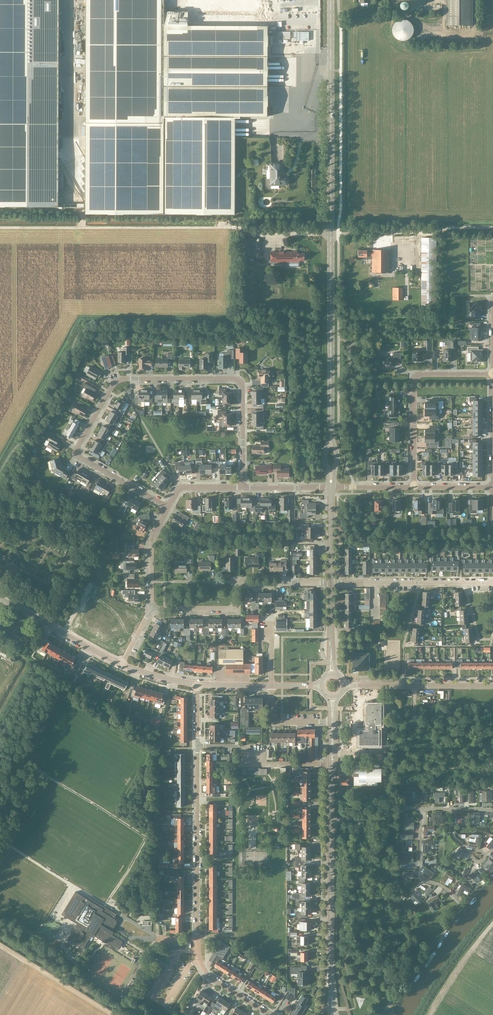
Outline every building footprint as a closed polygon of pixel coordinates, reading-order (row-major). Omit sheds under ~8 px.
[(57,206),(57,0),(0,0),(0,206),(57,206)] [(86,215),(236,215),(235,117),(268,117),(267,27),(266,27),(266,12),(267,12),(267,0),(86,0),(86,215)] [(447,26),(472,26),(472,0),(447,0),(447,26)] [(404,1),(403,1),(402,1),(401,2),(400,3),(400,4),(400,5),(400,6),(400,7),(401,8),(401,9),(402,9),(403,9),(403,10),(404,10),(405,10),(405,9),(406,9),(407,8),(408,8),(408,7),(408,6),(408,5),(408,4),(408,3),(407,3),(407,2),(406,1),(405,1),(404,1)] [(394,36),(396,39),(398,40),(400,41),(402,41),(403,41),(405,41),(406,40),(407,40),(409,38),(411,37),(412,36),(413,34),(413,32),(413,30),(413,28),(413,26),(412,24),(410,23),(409,21),(407,20),(406,20),(403,19),(402,19),(400,20),(398,20),(396,22),(395,23),(393,25),(393,26),(392,28),(392,30),(392,32),(393,35),(394,36)] [(303,32),(293,32),(293,41),(303,41),(303,32)] [(268,171),(267,172),(267,178),(268,179),(271,179),(271,184),(271,187),(272,188),(278,188),(279,187),(279,184),(280,185),(283,185),(284,184),(287,184),(288,182),(288,179),(286,177),(284,177),(284,176),(283,176),(283,175),(283,172),(283,171),(284,171),(284,170),(284,164),(271,164),(271,171),(268,171)] [(436,308),(436,238),(421,238),(421,308),(436,308)] [(389,272),(390,250),(372,250),(372,251),(367,251),(367,250),(358,250),(358,257),(362,257),(362,260),(367,260),(367,259),(372,259),(372,272),(389,272)] [(304,261),(304,253),(297,253),(297,252),(270,252),(270,262),(299,262),(299,261),(304,261)] [(393,300),(403,300),(403,288),(393,288),(393,300)] [(479,311),(482,311),(482,303),(470,303),(470,311),(471,311),(471,319),(479,319),(479,311)] [(480,328),(480,323),(470,323),(470,328),(474,328),(474,340),(482,340),(482,328),(480,328)] [(444,349),(444,361),(452,361),(452,348),(450,348),(450,341),(447,341),(447,349),(444,349)] [(130,347),(124,347),(124,352),(118,352),(118,362),(126,362),(126,355),(130,355),(130,347)] [(471,361),(482,361),(482,350),(475,350),(475,347),(467,347),(467,353),(471,353),(471,361)] [(242,348),(236,348),(236,359),(240,358),(240,363),(247,363),(247,353),(242,353),(242,348)] [(219,357),(219,368),(227,368),(227,359),(233,359),(233,350),(227,350),(227,353),(223,353),(223,357),(219,357)] [(422,350),(413,350),(413,361),(416,361),(416,362),(417,362),(417,361),(422,361),(422,359),(427,359),(427,352),(422,352),(422,350)] [(393,358),(380,358),(380,366),(394,366),(394,360),(400,360),(400,353),(393,353),(393,358)] [(172,354),(167,354),(167,359),(156,359),(156,367),(168,367),(168,362),(172,362),(172,354)] [(199,369),(207,369),(207,362),(212,362),(212,354),(206,354),(206,359),(199,359),(199,369)] [(101,357),(102,360),(101,361),(101,362),(101,364),(102,365),(103,366),(104,366),(105,369),(106,369),(112,365),(112,364),(115,363),(113,355),(109,357),(109,356),(108,356),(102,357),(101,357)] [(139,359),(139,369),(146,369),(146,366),(152,366),(152,360),(146,360),(146,359),(139,359)] [(180,359),(179,359),(179,368),(180,368),(180,369),(184,369),(184,368),(189,368),(189,359),(184,359),(183,359),(181,359),(180,359)] [(102,372),(91,366),(86,374),(95,379),(97,377),(99,378),(102,372)] [(269,370),(258,370),(258,373),(258,374),(258,376),(258,377),(261,377),(261,383),(268,383),(268,377),(269,377),(269,370)] [(96,389),(84,383),(82,387),(86,389),(81,397),(85,399),(86,397),(92,401),(96,394),(94,393),(96,389)] [(222,398),(231,398),(231,392),(226,392),(226,388),(219,388),(219,395),(222,395),(222,398)] [(252,398),(261,398),(260,392),(263,392),(263,388),(257,388),(257,391),(252,391),(252,398)] [(144,406),(144,402),(144,390),(139,390),(139,397),(134,397),(134,404),(141,404),(141,406),(144,406)] [(144,402),(149,402),(149,403),(153,403),(153,397),(150,397),(149,390),(144,390),(144,402)] [(170,399),(167,399),(167,390),(162,390),(162,403),(170,403),(170,399)] [(191,399),(197,399),(197,390),(191,390),(191,397),(188,397),(188,404),(191,404),(191,399)] [(197,402),(200,402),(200,404),(206,404),(206,397),(202,397),(202,390),(197,390),(197,399),(197,402)] [(389,394),(389,417),(397,417),(397,415),(400,415),(400,408),(397,408),(397,403),(400,403),(400,397),(397,397),(397,394),(389,394)] [(219,402),(219,407),(226,407),(226,404),(231,404),(231,398),(222,398),(219,398),(219,402)] [(261,398),(252,398),(252,404),(257,404),(257,407),(263,407),(263,404),(261,404),(261,398)] [(471,407),(473,407),(482,407),(482,401),(476,401),(476,398),(469,398),(469,401),(473,401),(473,404),(471,404),(471,407)] [(425,409),(438,409),(438,399),(431,399),(431,403),(425,403),(425,409)] [(87,405),(76,400),(75,403),(77,404),(73,412),(77,414),(78,413),(84,416),(87,410),(85,408),(87,405)] [(118,412),(123,415),(125,412),(122,410),(126,403),(122,400),(120,403),(117,401),(114,406),(119,409),(118,412)] [(438,419),(438,409),(425,409),(425,416),(431,416),(431,419),(438,419)] [(222,420),(231,420),(231,414),(226,414),(226,410),(217,410),(217,416),(222,416),(222,420)] [(252,420),(261,420),(263,420),(263,410),(257,410),(257,413),(252,413),(252,420)] [(118,412),(116,414),(111,411),(108,416),(116,420),(118,418),(121,420),(123,415),(118,412)] [(114,425),(116,420),(108,416),(105,420),(111,424),(110,426),(116,430),(118,427),(114,425)] [(219,423),(219,429),(226,429),(226,426),(231,426),(231,420),(222,420),(219,420),(219,423)] [(261,420),(252,420),(252,426),(257,426),(257,429),(263,429),(263,426),(261,426),(261,420)] [(79,425),(73,422),(66,435),(72,438),(79,425)] [(393,423),(384,423),(384,428),(389,428),(389,442),(399,442),(399,437),(400,437),(400,433),(399,433),(399,428),(393,428),(393,423)] [(116,430),(110,426),(108,429),(102,425),(100,430),(108,435),(109,432),(114,435),(116,430)] [(425,436),(434,436),(434,432),(438,432),(438,426),(431,426),(431,429),(425,429),(425,436)] [(469,434),(469,438),(476,438),(476,434),(482,434),(482,429),(473,429),(473,432),(471,432),(471,434),(469,434)] [(108,435),(100,430),(97,435),(103,438),(102,441),(107,444),(108,444),(109,441),(108,440),(110,436),(108,435)] [(59,439),(51,435),(47,440),(50,442),(47,446),(57,452),(61,445),(57,442),(59,439)] [(434,439),(434,436),(425,436),(425,442),(431,442),(431,447),(438,447),(438,439),(434,439)] [(476,439),(469,439),(469,443),(471,443),(471,445),(473,445),(473,448),(482,448),(482,442),(476,442),(476,439)] [(102,451),(105,446),(106,446),(107,444),(102,441),(100,443),(94,440),(92,445),(102,451)] [(252,446),(252,454),(264,454),(264,447),(269,447),(269,441),(261,442),(261,446),(252,446)] [(100,455),(102,451),(92,445),(89,449),(95,453),(93,455),(99,458),(100,456),(100,455)] [(61,465),(59,458),(50,461),(52,470),(54,469),(55,472),(66,478),(69,472),(65,469),(66,467),(61,465)] [(225,465),(225,473),(231,473),(231,465),(232,465),(233,465),(233,461),(228,460),(228,461),(225,461),(225,465)] [(185,465),(186,474),(192,473),(191,468),(194,468),(193,461),(188,462),(188,465),(185,465)] [(206,473),(206,465),(202,465),(201,461),(200,461),(196,461),(196,468),(200,468),(200,473),(206,473)] [(212,468),(216,468),(216,461),(210,461),(209,465),(206,465),(206,473),(212,473),(212,468)] [(225,473),(225,465),(223,465),(223,461),(216,461),(216,468),(220,468),(220,473),(225,473)] [(447,476),(447,463),(442,463),(442,461),(438,461),(438,462),(438,469),(441,469),(441,475),(443,475),(443,476),(447,476)] [(447,463),(447,476),(452,476),(452,475),(453,475),(453,469),(457,469),(457,461),(447,461),(447,463)] [(185,465),(182,466),(181,462),(177,463),(175,464),(176,470),(179,470),(180,475),(186,474),(185,465)] [(387,469),(387,462),(381,462),(381,465),(377,465),(377,476),(382,476),(382,475),(383,475),(383,469),(387,469)] [(396,476),(396,465),(392,465),(392,462),(387,462),(387,469),(390,469),(390,475),(391,475),(391,476),(396,476)] [(438,469),(438,462),(432,462),(432,465),(429,465),(429,476),(434,476),(434,475),(435,475),(435,469),(438,469)] [(266,466),(256,466),(256,474),(266,474),(266,473),(271,473),(271,465),(266,465),(266,466)] [(280,465),(273,465),(273,472),(277,472),(277,477),(289,477),(289,468),(280,468),(280,465)] [(377,476),(377,465),(368,465),(368,469),(371,469),(371,475),(372,475),(372,476),(377,476)] [(81,481),(86,472),(83,470),(83,471),(79,469),(76,474),(74,472),(71,478),(76,480),(77,479),(81,481)] [(156,477),(165,485),(169,480),(165,477),(167,474),(162,470),(156,477)] [(86,472),(81,481),(87,484),(86,486),(89,488),(91,484),(88,483),(92,476),(88,474),(89,473),(86,472)] [(162,489),(165,485),(156,477),(151,484),(156,488),(158,486),(162,489)] [(101,492),(106,483),(103,481),(103,482),(99,480),(96,485),(94,483),(91,489),(93,490),(94,489),(101,492)] [(106,483),(101,492),(104,494),(103,496),(109,499),(112,494),(109,492),(112,487),(108,485),(109,484),(106,483)] [(120,507),(118,511),(123,513),(125,510),(128,505),(137,510),(141,503),(131,497),(128,502),(124,500),(120,507)] [(193,500),(186,500),(186,508),(193,508),(193,514),(200,514),(200,506),(197,506),(197,498),(193,498),(193,500)] [(202,505),(202,511),(206,511),(206,508),(212,508),(212,498),(206,498),(206,505),(202,505)] [(232,498),(225,498),(225,499),(221,499),(221,506),(225,506),(225,509),(232,509),(232,510),(235,510),(235,504),(232,504),(232,498)] [(241,507),(246,507),(246,498),(241,498),(241,503),(237,503),(237,512),(241,512),(241,507)] [(246,498),(246,507),(250,507),(250,511),(255,511),(255,503),(252,503),(252,498),(246,498)] [(266,507),(266,498),(260,498),(260,504),(256,504),(256,512),(263,512),(263,507),(266,507)] [(266,498),(266,507),(269,507),(269,512),(275,512),(275,504),(271,504),(271,498),(266,498)] [(280,498),(280,504),(281,504),(281,510),(287,510),(287,503),(288,503),(288,498),(280,498)] [(400,500),(399,500),(398,499),(394,499),(393,500),(393,508),(388,508),(388,514),(396,514),(396,511),(400,511),(400,500)] [(425,513),(425,503),(421,503),(421,500),(420,500),(420,499),(415,499),(415,500),(414,500),(414,504),(413,504),(413,508),(414,508),(414,510),(418,510),(418,513),(425,513)] [(432,503),(429,503),(429,513),(443,513),(443,509),(439,509),(440,500),(438,500),(438,499),(434,499),(434,500),(432,500),(432,503)] [(459,500),(458,500),(457,499),(454,499),(453,500),(452,500),(452,508),(449,508),(449,513),(455,513),(455,511),(459,511),(459,500)] [(301,509),(304,509),(316,509),(315,503),(308,503),(308,500),(302,500),(302,503),(301,503),(301,509)] [(473,504),(469,504),(469,513),(476,513),(476,509),(482,509),(482,500),(473,500),(473,504)] [(316,509),(304,509),(304,513),(300,513),(300,518),(308,518),(308,515),(316,515),(316,509)] [(141,520),(136,528),(142,532),(147,523),(149,519),(150,519),(148,513),(139,515),(140,519),(141,520)] [(176,515),(172,522),(182,527),(185,521),(187,521),(189,517),(182,513),(180,517),(176,515)] [(307,532),(315,532),(316,527),(309,527),(309,524),(302,524),(302,528),(307,528),(307,532)] [(307,536),(302,536),(302,541),(312,541),(312,538),(315,538),(315,532),(307,532),(307,536)] [(129,556),(138,556),(139,550),(134,550),(134,546),(126,546),(126,554),(129,554),(129,556)] [(345,549),(345,556),(351,556),(351,549),(355,549),(355,546),(351,546),(351,547),(346,547),(346,549),(345,549)] [(262,561),(262,553),(254,553),(254,557),(245,557),(245,563),(245,566),(254,566),(254,567),(258,567),(258,561),(262,561)] [(214,565),(214,555),(210,555),(210,562),(199,562),(199,570),(211,570),(211,565),(214,565)] [(351,556),(345,556),(345,565),(351,565),(351,559),(355,559),(355,556),(351,556)] [(191,569),(191,559),(191,557),(186,557),(186,564),(175,564),(175,572),(186,572),(186,569),(191,569)] [(226,571),(234,571),(234,557),(226,557),(226,571)] [(275,570),(282,570),(282,568),(286,568),(286,559),(281,560),(281,562),(269,562),(269,567),(270,567),(270,571),(275,571),(275,570)] [(130,569),(136,569),(136,562),(126,562),(126,563),(123,563),(123,572),(130,572),(130,569)] [(345,565),(345,574),(354,574),(354,565),(351,565),(345,565)] [(138,587),(138,579),(133,579),(132,577),(132,573),(124,573),(124,581),(128,581),(128,587),(138,587)] [(128,602),(138,602),(138,595),(134,595),(134,590),(122,590),(122,594),(124,594),(124,596),(126,597),(128,597),(128,602)] [(306,600),(316,600),(316,593),(315,593),(315,590),(307,590),(307,593),(304,593),(304,600),(306,600)] [(422,599),(429,599),(430,592),(433,592),(434,590),(430,590),(430,592),(422,592),(422,599)] [(454,599),(462,599),(462,592),(454,592),(454,590),(450,590),(451,593),(454,592),(454,599)] [(252,602),(252,596),(253,593),(246,593),(246,601),(250,601),(250,605),(252,605),(252,609),(256,609),(255,602),(252,602)] [(429,606),(429,599),(422,599),(421,606),(424,606),(423,608),(427,608),(427,606),(429,606)] [(456,608),(461,608),(460,606),(463,605),(462,599),(454,599),(455,606),(456,606),(456,608)] [(316,600),(306,600),(306,609),(310,609),(316,609),(316,600)] [(427,611),(427,608),(423,608),(423,610),(417,610),(417,617),(424,617),(425,610),(427,611)] [(459,617),(467,617),(467,610),(461,610),(461,608),(456,608),(457,610),(459,610),(459,617)] [(259,618),(259,615),(246,615),(246,622),(252,622),(252,629),(257,629),(258,622),(259,622),(259,618)] [(461,626),(465,626),(465,624),(468,624),(467,617),(459,617),(460,624),(461,624),(461,626)] [(153,629),(164,635),(165,632),(161,631),(163,627),(156,623),(153,629)] [(422,629),(422,626),(418,626),(418,628),(412,628),(411,635),(420,635),(420,629),(422,629)] [(464,635),(472,635),(472,628),(466,628),(465,626),(461,626),(462,629),(464,629),(464,635)] [(162,637),(164,635),(153,629),(149,635),(157,639),(159,635),(162,637)] [(419,642),(420,635),(411,635),(411,642),(414,642),(414,644),(418,644),(418,642),(419,642)] [(472,635),(464,635),(465,642),(466,642),(467,645),(470,644),(470,642),(472,642),(472,635)] [(47,652),(52,644),(47,641),(44,646),(41,644),(38,650),(46,654),(47,652)] [(52,655),(57,647),(52,644),(47,652),(52,655)] [(157,662),(163,665),(168,654),(163,651),(165,648),(162,646),(159,652),(161,653),(157,662)] [(57,658),(61,650),(57,647),(52,655),(57,658)] [(154,656),(157,650),(153,648),(151,652),(146,649),(143,654),(150,658),(152,654),(154,656)] [(226,664),(226,674),(250,674),(250,672),(255,672),(255,674),(262,674),(262,664),(262,657),(255,657),(255,664),(243,664),(243,649),(226,649),(226,664)] [(61,660),(66,652),(61,650),(57,658),(61,660)] [(66,663),(71,655),(66,652),(61,660),(66,663)] [(357,670),(359,670),(369,670),(369,665),(370,665),(370,660),(369,660),(369,653),(363,653),(363,652),(357,652),(357,653),(352,653),(352,667),(351,667),(351,670),(355,670),(355,671),(356,671),(357,671),(357,670)] [(168,654),(163,665),(168,668),(172,660),(169,658),(171,655),(168,654)] [(76,658),(71,655),(66,663),(71,666),(70,667),(73,669),(76,664),(73,662),(76,658)] [(414,663),(414,659),(408,659),(406,659),(406,663),(407,663),(407,668),(415,668),(415,663),(414,663)] [(422,663),(421,663),(417,663),(416,659),(414,659),(414,663),(415,663),(415,668),(422,668),(422,663)] [(430,663),(428,663),(424,663),(423,659),(421,659),(421,663),(422,663),(422,668),(430,668),(430,663)] [(437,663),(436,663),(431,663),(431,659),(428,659),(428,663),(430,663),(430,668),(437,668),(437,663)] [(444,663),(443,663),(439,663),(438,659),(436,659),(436,663),(437,663),(437,668),(444,668),(444,663)] [(444,663),(444,668),(452,668),(452,663),(446,663),(446,659),(443,659),(443,663),(444,663)] [(468,663),(466,663),(462,663),(461,659),(459,659),(459,663),(460,663),(460,667),(460,668),(468,668),(468,663)] [(475,663),(474,663),(469,663),(469,659),(466,659),(466,663),(468,663),(468,668),(475,668),(475,663)] [(482,663),(481,663),(477,663),(476,659),(474,659),(474,663),(475,663),(475,668),(482,668),(482,663)] [(490,663),(489,663),(484,663),(483,659),(481,659),(481,663),(482,663),(482,668),(490,668),(490,663)] [(193,671),(193,665),(191,665),(191,661),(188,661),(188,665),(184,664),(183,670),(184,670),(187,671),(187,670),(193,671)] [(202,672),(203,666),(201,666),(200,662),(198,662),(197,666),(193,665),(193,671),(194,671),(196,671),(202,672)] [(85,668),(83,671),(88,674),(88,673),(91,674),(92,672),(94,667),(95,665),(94,665),(94,666),(87,663),(85,668)] [(203,666),(202,672),(203,672),(205,672),(212,672),(212,667),(210,667),(210,663),(207,663),(207,666),(203,666)] [(94,667),(92,672),(97,675),(96,677),(97,677),(101,670),(102,669),(101,668),(100,669),(94,667)] [(101,670),(97,677),(104,681),(105,678),(108,673),(108,672),(108,671),(107,672),(101,670)] [(107,682),(105,688),(108,689),(111,684),(114,676),(115,675),(114,675),(114,676),(108,673),(105,678),(110,681),(109,683),(107,682)] [(114,676),(111,684),(117,687),(121,679),(122,678),(121,678),(120,679),(114,676)] [(121,679),(117,687),(124,690),(125,688),(126,688),(128,682),(128,681),(127,682),(121,679)] [(140,696),(142,687),(137,686),(136,690),(133,689),(131,696),(139,698),(140,697),(140,696)] [(164,693),(158,692),(156,701),(155,701),(155,703),(164,705),(165,699),(162,698),(164,693)] [(262,699),(262,698),(245,698),(245,699),(244,699),(244,707),(245,707),(245,709),(248,709),(262,709),(262,707),(262,705),(264,705),(264,702),(262,702),(262,699)] [(379,708),(379,704),(368,704),(368,708),(366,708),(366,721),(368,721),(368,725),(368,726),(368,727),(368,729),(367,729),(362,729),(362,732),(358,732),(358,743),(362,743),(362,745),(379,745),(379,729),(375,729),(375,727),(375,725),(379,725),(379,721),(382,721),(382,708),(379,708)] [(240,715),(240,725),(245,725),(245,733),(262,733),(262,727),(248,727),(248,709),(245,709),(245,715),(240,715)] [(306,743),(306,729),(298,729),(297,729),(297,743),(306,743)] [(318,759),(318,755),(318,729),(315,729),(314,729),(307,729),(306,729),(306,743),(310,743),(310,748),(308,748),(308,759),(318,759)] [(212,762),(212,763),(216,763),(216,760),(212,760),(212,754),(216,754),(216,751),(209,751),(209,754),(206,754),(207,762),(212,762)] [(212,768),(212,763),(212,762),(207,762),(207,769),(212,769),(212,771),(216,771),(216,768),(212,768)] [(379,768),(379,764),(354,764),(354,772),(356,772),(356,776),(354,776),(354,785),(377,785),(377,781),(381,781),(381,768),(379,768)] [(303,779),(310,779),(310,772),(308,772),(308,768),(305,768),(294,768),(293,768),(293,773),(303,773),(303,779)] [(212,776),(212,771),(212,769),(207,769),(207,777),(212,777),(212,778),(216,778),(216,776),(212,776)] [(212,783),(212,778),(212,777),(207,777),(207,785),(212,785),(212,786),(216,786),(216,783),(212,783)] [(216,791),(216,786),(212,786),(212,785),(207,785),(207,793),(212,793),(212,796),(219,796),(219,791),(216,791)] [(444,792),(435,792),(434,803),(439,803),(439,798),(444,798),(444,792)] [(175,798),(175,800),(177,800),(177,806),(184,806),(184,799),(185,799),(185,798),(184,798),(177,798),(175,798)] [(181,818),(181,813),(172,813),(172,818),(174,818),(174,825),(178,825),(178,826),(184,826),(184,818),(181,818)] [(432,814),(433,825),(437,824),(436,817),(441,817),(441,813),(432,814)] [(457,813),(457,823),(461,823),(461,817),(466,817),(466,813),(457,813)] [(184,833),(184,826),(178,826),(178,825),(174,825),(174,827),(178,827),(178,832),(178,833),(184,833)] [(424,827),(424,835),(428,835),(428,831),(434,831),(434,827),(424,827)] [(178,833),(178,832),(174,832),(174,840),(178,840),(184,840),(184,833),(178,833)] [(406,839),(412,839),(413,835),(403,834),(402,850),(406,850),(406,839)] [(468,841),(467,845),(478,847),(480,838),(476,838),(475,842),(468,841)] [(184,848),(184,840),(178,840),(174,840),(174,842),(178,842),(178,847),(178,848),(184,848)] [(433,845),(433,841),(423,841),(423,853),(427,853),(427,845),(433,845)] [(306,844),(305,844),(295,844),(295,849),(302,849),(302,853),(310,853),(310,847),(309,847),(308,846),(306,844)] [(174,847),(174,849),(174,851),(178,851),(178,855),(184,855),(184,848),(178,848),(178,847),(174,847)] [(460,847),(451,854),(454,858),(459,853),(462,856),(465,854),(460,847)] [(310,859),(310,853),(302,853),(302,857),(295,857),(295,862),(299,862),(305,862),(305,859),(310,859)] [(402,854),(402,864),(406,864),(406,858),(413,858),(413,854),(402,854)] [(181,863),(184,863),(184,855),(178,855),(174,855),(174,868),(181,868),(181,863)] [(482,865),(490,872),(492,869),(492,863),(488,858),(482,865)] [(305,865),(305,862),(299,862),(299,866),(302,867),(302,871),(310,871),(310,865),(305,865)] [(427,868),(422,874),(429,880),(434,873),(427,868)] [(475,876),(479,881),(482,879),(475,870),(468,876),(471,879),(475,876)] [(310,877),(310,871),(302,871),(302,875),(299,876),(299,880),(305,880),(305,877),(310,877)] [(454,876),(447,871),(441,881),(444,883),(448,877),(452,879),(454,876)] [(403,872),(402,880),(406,881),(406,876),(412,877),(413,873),(403,872)] [(178,884),(184,884),(184,876),(178,876),(174,876),(174,878),(174,880),(174,883),(178,883),(178,884)] [(305,883),(305,880),(299,880),(299,884),(302,885),(302,889),(310,889),(310,883),(305,883)] [(184,891),(184,884),(178,884),(178,883),(174,883),(174,886),(178,886),(178,891),(184,891)] [(470,888),(462,884),(457,894),(461,896),(464,890),(468,892),(470,888)] [(292,893),(292,899),(295,899),(295,898),(305,898),(305,895),(310,895),(310,889),(302,889),(302,893),(301,893),(292,893)] [(418,892),(419,891),(416,889),(410,895),(418,902),(419,903),(422,900),(417,896),(420,893),(418,892)] [(178,891),(174,890),(174,893),(178,893),(178,898),(178,899),(184,899),(184,891),(178,891)] [(75,892),(62,914),(77,923),(67,939),(83,949),(91,936),(92,937),(93,937),(94,937),(95,937),(95,936),(108,944),(117,950),(123,941),(110,933),(111,932),(112,931),(116,923),(117,923),(117,922),(117,921),(116,920),(115,919),(114,918),(115,917),(116,915),(103,908),(103,909),(75,892)] [(438,907),(435,901),(439,899),(437,895),(427,901),(432,911),(436,909),(435,908),(438,907)] [(178,899),(178,898),(174,898),(174,900),(178,900),(178,905),(178,906),(184,906),(184,899),(178,899)] [(302,907),(310,907),(310,901),(305,901),(305,898),(295,898),(295,899),(295,902),(302,904),(302,907)] [(178,906),(178,905),(174,905),(174,908),(178,908),(178,913),(181,914),(184,914),(184,906),(178,906)] [(310,914),(310,907),(302,907),(302,911),(295,913),(295,916),(305,917),(305,914),(310,914)] [(300,930),(310,930),(310,922),(304,922),(304,919),(298,919),(298,924),(300,924),(300,930)] [(182,932),(182,924),(176,924),(176,930),(170,930),(170,932),(176,932),(182,932)] [(297,939),(297,943),(301,943),(301,944),(307,944),(307,936),(301,936),(298,936),(297,937),(297,939)] [(220,962),(229,947),(230,946),(221,940),(209,960),(215,964),(214,965),(221,970),(224,965),(225,966),(227,962),(225,961),(222,964),(220,962)] [(307,961),(307,953),(301,953),(301,958),(299,958),(299,957),(297,957),(297,958),(297,961),(307,961)] [(79,965),(81,962),(69,955),(67,958),(79,965)] [(230,969),(231,970),(234,966),(231,965),(229,968),(225,966),(224,965),(221,970),(227,974),(230,969)] [(302,967),(291,967),(291,973),(298,973),(298,984),(307,984),(307,971),(302,971),(302,967)] [(237,973),(238,974),(240,970),(238,969),(236,972),(231,970),(230,969),(227,974),(234,978),(237,973)] [(237,973),(234,978),(241,982),(243,977),(244,978),(247,974),(244,973),(242,976),(238,974),(237,973)] [(256,985),(257,986),(259,982),(257,981),(254,984),(249,981),(246,986),(253,990),(256,985)] [(262,989),(263,990),(266,986),(264,985),(261,988),(257,986),(256,985),(253,990),(260,994),(262,989)] [(269,993),(270,994),(272,990),(270,989),(267,992),(263,990),(262,989),(260,994),(266,998),(269,993)] [(197,997),(195,1001),(197,1002),(200,1004),(206,993),(201,990),(197,997)] [(206,993),(200,1004),(202,1005),(204,1001),(207,1003),(211,997),(206,993)] [(276,998),(279,994),(277,993),(274,997),(270,994),(269,993),(266,998),(273,1002),(276,997),(276,998)] [(307,999),(302,996),(297,1003),(298,1003),(291,1014),(292,1014),(300,1014),(305,1008),(303,1006),(307,999)] [(218,1011),(225,1000),(219,997),(215,1004),(212,1002),(209,1007),(206,1012),(208,1014),(212,1008),(213,1008),(218,1011)] [(218,1011),(223,1014),(230,1003),(225,1000),(218,1011)]
